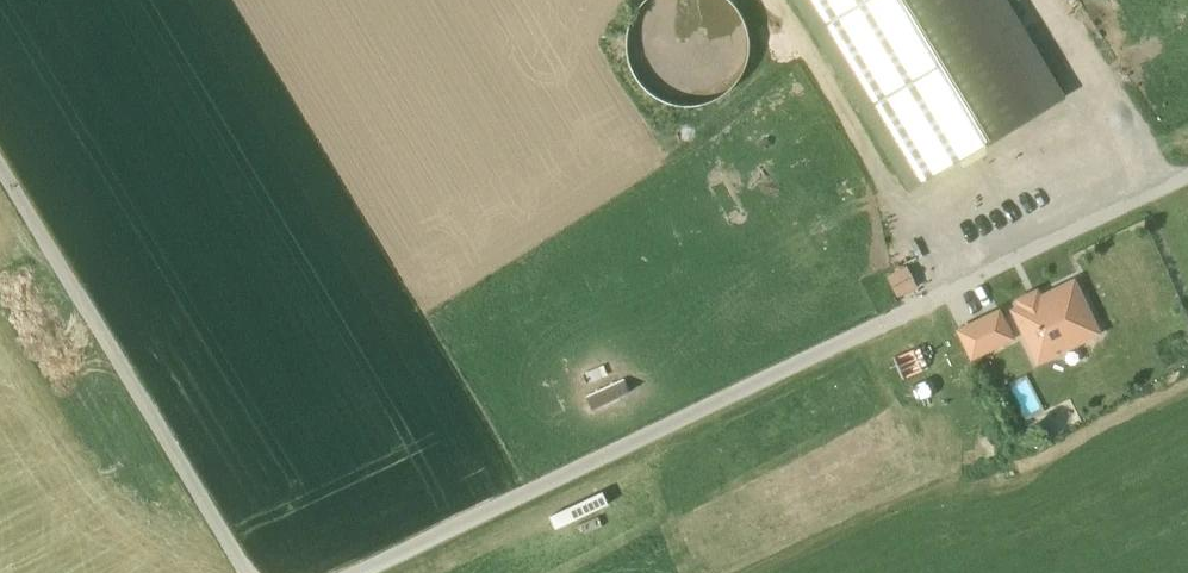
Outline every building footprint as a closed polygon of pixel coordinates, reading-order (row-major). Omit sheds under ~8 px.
[(627,60),(638,82),(656,98),(679,106),(703,104),(725,94),(741,76),(749,53),(747,29),(737,7),(729,0),(645,0),(633,13),(626,36),(627,60)] [(911,190),(1064,98),(1005,0),(796,0),(911,190)] [(878,269),(890,295),(929,277),(917,251),(878,269)] [(1074,281),(1014,310),(1038,362),(1056,353),(1052,344),(1076,333),(1081,341),(1098,333),(1074,281)] [(999,312),(960,331),(972,357),(1011,338),(999,312)] [(1052,344),(1056,353),(1081,341),(1076,333),(1052,344)]
